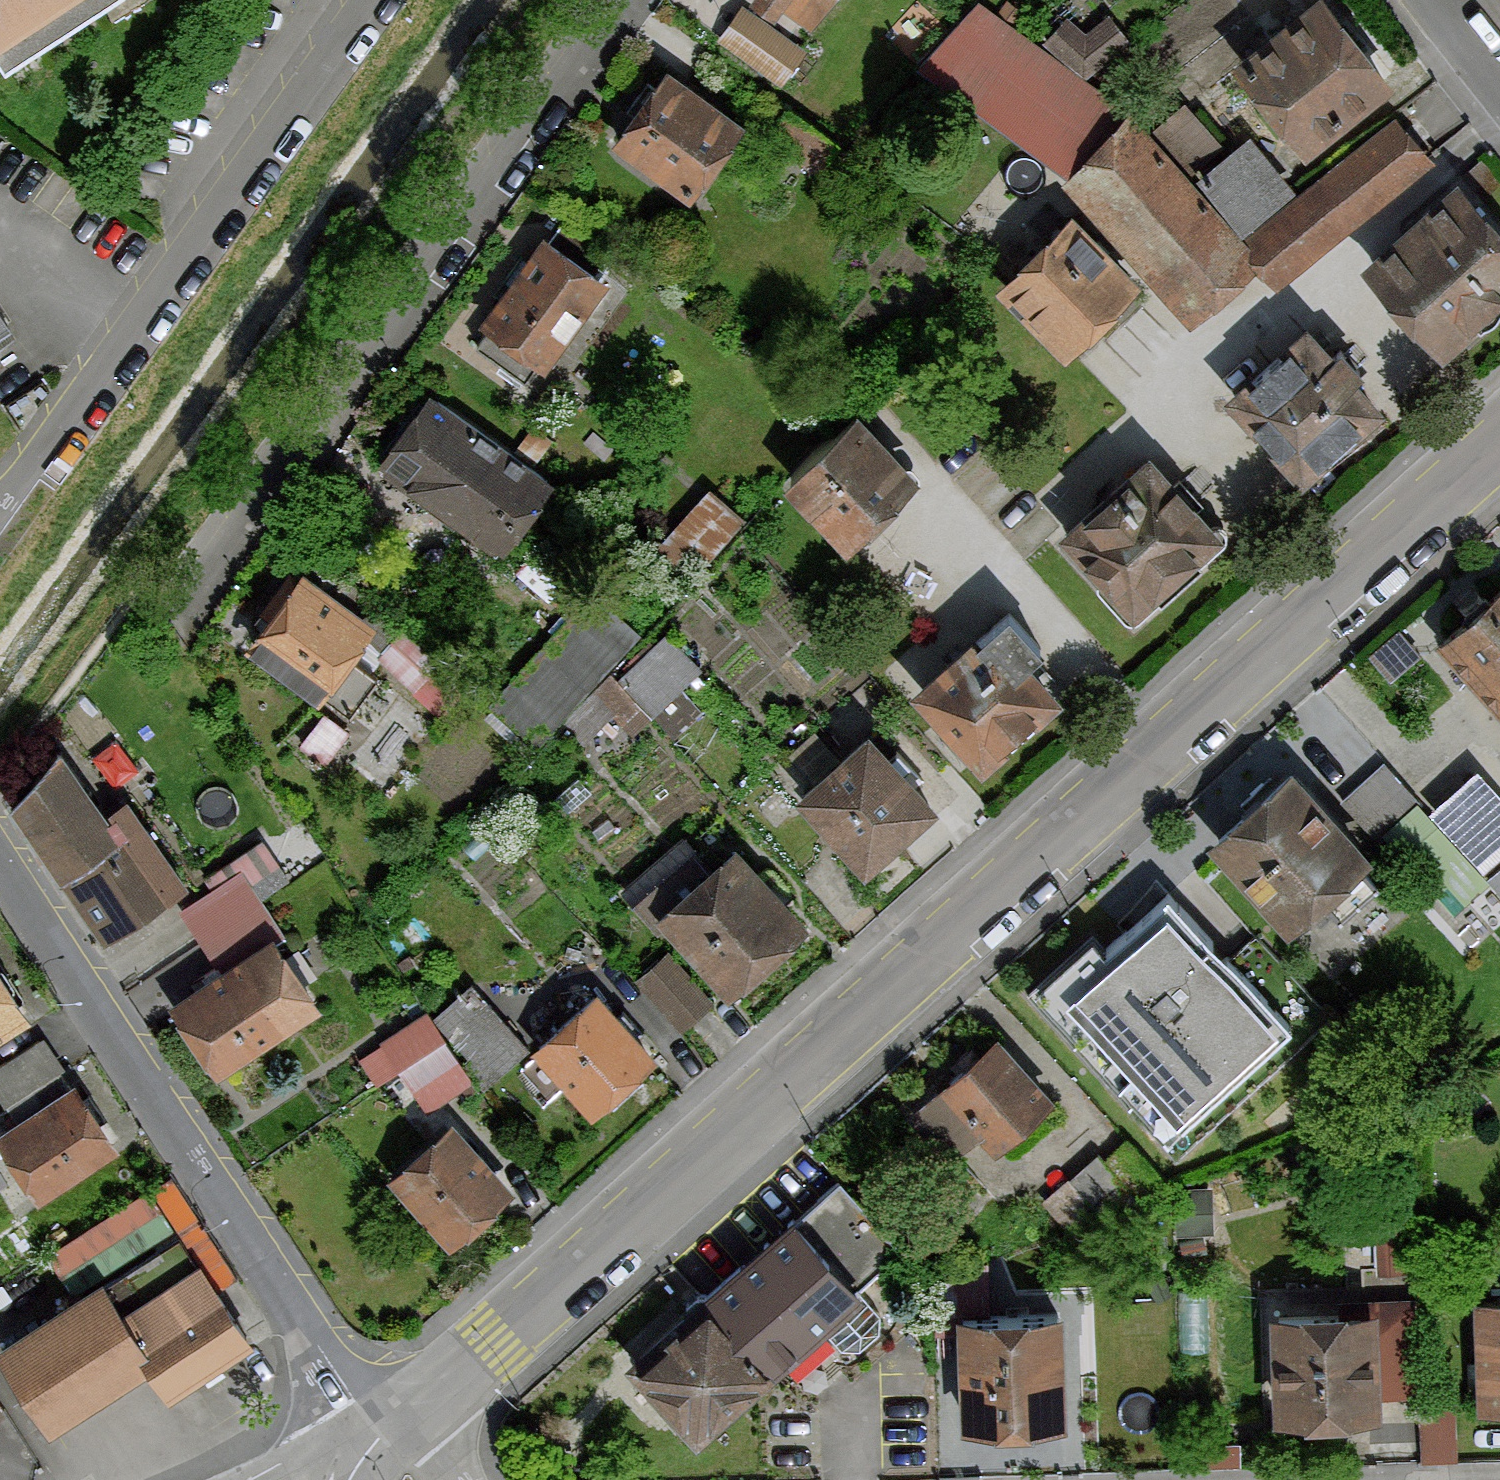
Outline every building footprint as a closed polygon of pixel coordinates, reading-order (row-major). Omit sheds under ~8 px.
[(55,0),(0,0),(0,35),(55,0)] [(809,24),(826,0),(774,0),(809,24)] [(1233,61),(1306,152),(1392,83),(1326,0),(1308,0),(1233,61)] [(978,4),(918,66),(1068,174),(1134,119),(978,4)] [(744,5),(718,38),(779,84),(804,52),(744,5)] [(1072,9),(1048,33),(1075,59),(1099,35),(1072,9)] [(668,70),(614,141),(689,197),(742,123),(668,70)] [(1180,103),(1153,129),(1194,171),(1221,145),(1180,103)] [(1392,114),(1238,243),(1258,267),(1276,288),(1430,160),(1392,114)] [(1238,243),(1134,119),(1068,174),(1062,180),(1186,328),(1258,267),(1238,243)] [(1247,134),(1197,177),(1242,230),(1292,187),(1247,134)] [(1361,266),(1444,356),(1499,304),(1499,228),(1454,179),(1361,266)] [(1067,214),(995,286),(1065,355),(1137,284),(1067,214)] [(605,282),(542,235),(479,321),(487,327),(475,343),(524,379),(537,361),(543,366),(605,282)] [(1304,325),(1224,398),(1301,481),(1380,408),(1304,325)] [(375,464),(499,552),(551,479),(427,390),(375,464)] [(853,414),(782,481),(842,544),(913,477),(860,421),(853,414)] [(1062,528),(1057,533),(1131,614),(1221,533),(1147,451),(1062,528)] [(705,488),(654,544),(692,578),(743,522),(705,488)] [(270,616),(246,648),(316,699),(322,690),(350,711),(376,677),(347,657),(373,621),(305,571),(298,580),(287,572),(260,609),(270,616)] [(1433,642),(1499,714),(1499,580),(1433,642)] [(488,702),(533,745),(557,719),(606,668),(639,633),(594,590),(488,702)] [(910,688),(982,766),(1061,695),(1029,661),(1026,658),(1040,646),(1007,609),(974,639),(969,634),(910,688)] [(1417,652),(1396,629),(1367,654),(1389,678),(1417,652)] [(606,668),(557,719),(581,742),(608,713),(632,736),(698,667),(660,632),(617,678),(606,668)] [(795,794),(863,869),(934,805),(866,730),(795,794)] [(58,747),(10,802),(104,940),(186,884),(126,795),(102,811),(58,747)] [(1383,762),(1342,802),(1380,841),(1421,801),(1383,762)] [(1290,766),(1207,840),(1287,929),(1370,856),(1290,766)] [(1435,813),(1481,861),(1499,843),(1499,810),(1471,779),(1453,797),(1435,813)] [(655,918),(729,996),(808,922),(733,842),(709,865),(678,832),(617,889),(649,923),(655,918)] [(1490,878),(1499,889),(1499,869),(1490,878)] [(1107,950),(1090,933),(1033,988),(1083,1040),(1096,1027),(1117,1048),(1101,1063),(1171,1136),(1291,1021),(1167,892),(1107,950)] [(170,1003),(216,1071),(319,1003),(273,935),(170,1003)] [(709,999),(667,952),(640,976),(682,1023),(696,1011),(709,999)] [(27,1016),(0,975),(0,1034),(27,1016)] [(468,982),(434,1014),(475,1057),(465,1067),(484,1087),(528,1045),(468,982)] [(530,1046),(593,1111),(656,1052),(593,988),(530,1046)] [(425,1111),(470,1081),(423,1010),(379,1039),(381,1043),(359,1057),(376,1081),(397,1068),(425,1111)] [(65,1059),(48,1030),(0,1057),(0,1084),(5,1093),(65,1059)] [(994,1147),(1051,1093),(994,1034),(910,1114),(950,1156),(978,1129),(994,1147)] [(116,1145),(71,1079),(0,1127),(0,1142),(38,1198),(116,1145)] [(387,1175),(448,1243),(512,1187),(450,1118),(387,1175)] [(1095,1151),(1043,1201),(1070,1229),(1171,1187),(1126,1141),(1105,1161),(1095,1151)] [(899,1245),(839,1180),(781,1233),(715,1293),(772,1357),(814,1320),(837,1346),(860,1346),(878,1329),(879,1309),(856,1283),(899,1245)] [(1376,1214),(1376,1272),(1412,1272),(1413,1214),(1376,1214)] [(0,1342),(0,1347),(53,1426),(148,1362),(139,1347),(218,1294),(180,1237),(105,1286),(98,1276),(0,1342)] [(778,1363),(772,1357),(715,1293),(708,1286),(699,1294),(624,1361),(693,1439),(778,1363)] [(139,1347),(148,1362),(170,1394),(250,1341),(218,1294),(139,1347)] [(1474,1295),(1475,1405),(1499,1404),(1499,1294),(1474,1295)] [(1376,1307),(1270,1309),(1272,1414),(1378,1412),(1376,1307)] [(1062,1308),(959,1308),(959,1422),(1062,1422),(1062,1308)]
